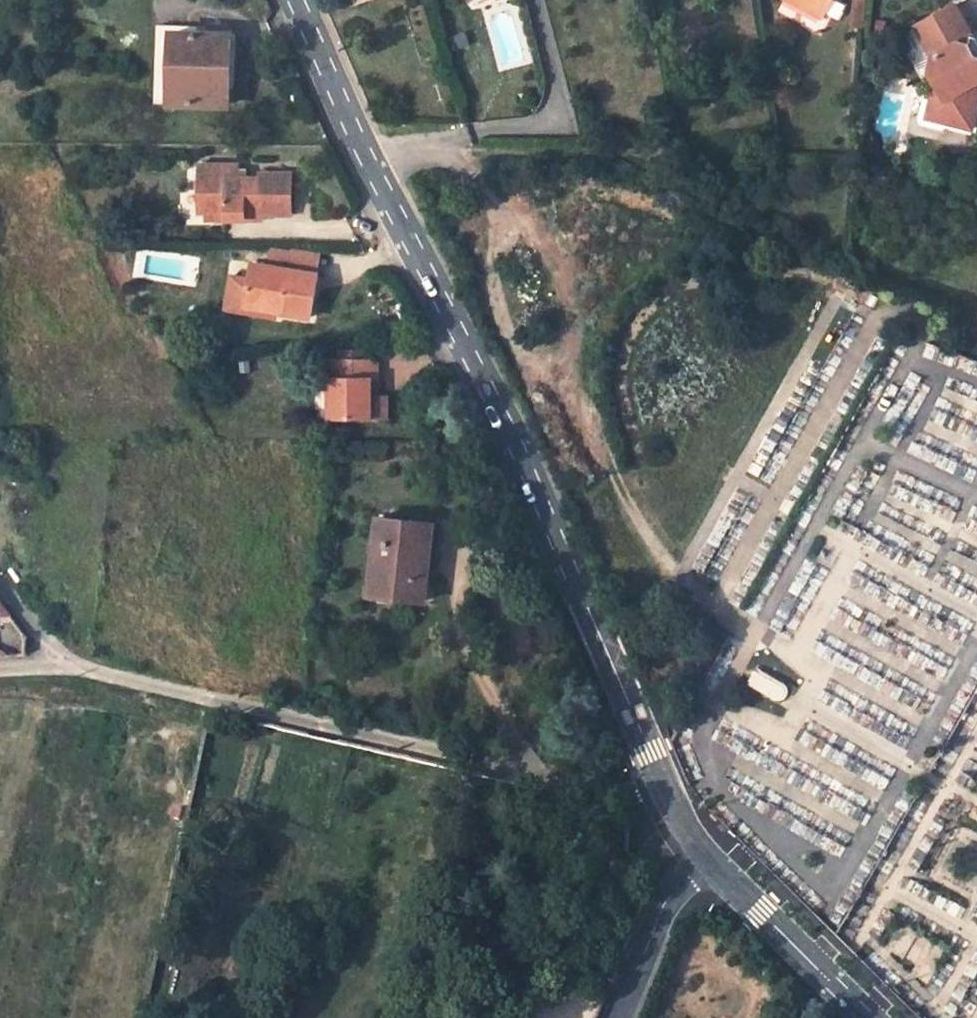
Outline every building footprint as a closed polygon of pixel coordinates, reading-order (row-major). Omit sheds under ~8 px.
[(808,12),(812,7),(825,13),(832,0),(786,0),(808,12)] [(947,69),(943,88),(953,91),(951,101),(976,108),(976,48),(968,38),(970,31),(950,5),(917,29),(936,55),(937,54),(947,69)] [(825,13),(812,7),(808,12),(822,19),(825,13)] [(159,25),(159,32),(174,33),(190,34),(190,26),(159,25)] [(174,33),(159,32),(156,103),(171,103),(174,33)] [(229,106),(232,35),(190,34),(174,33),(171,103),(229,106)] [(940,69),(928,113),(973,124),(976,108),(951,101),(953,91),(943,88),(947,69),(940,69)] [(290,216),(291,174),(261,173),(261,179),(247,178),(239,178),(240,170),(240,166),(200,164),(200,213),(206,213),(226,213),(225,219),(261,220),(261,215),(290,216)] [(310,316),(318,274),(253,263),(248,300),(276,305),(275,309),(310,316)] [(274,315),(275,309),(276,305),(248,300),(246,311),(274,315)] [(376,359),(331,359),(330,418),(387,419),(387,394),(370,395),(370,377),(376,378),(376,359)] [(434,522),(378,517),(370,587),(401,591),(400,599),(425,602),(434,522)] [(369,595),(400,599),(401,591),(370,587),(369,595)] [(2,616),(2,622),(15,621),(0,602),(0,616),(2,616)]
